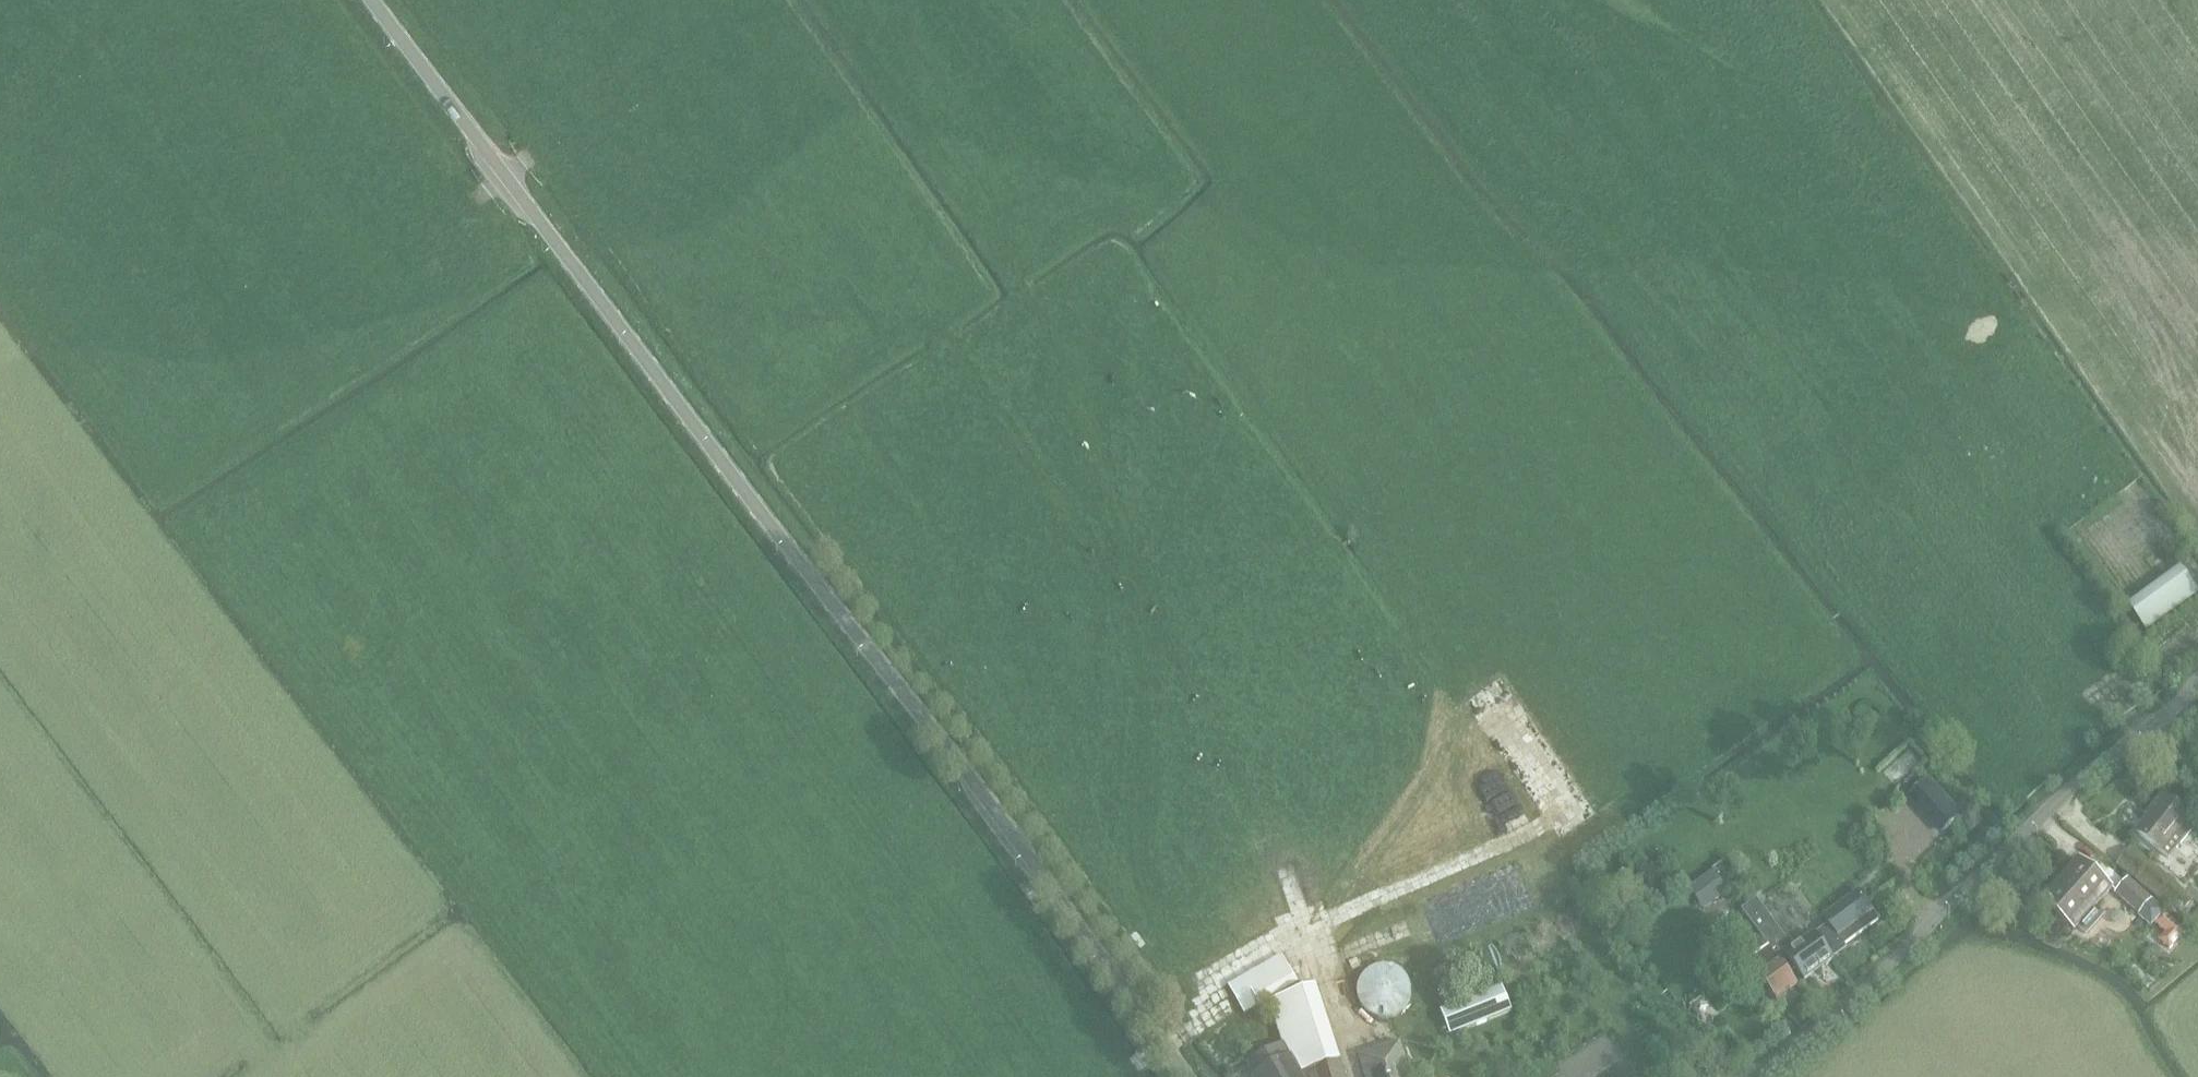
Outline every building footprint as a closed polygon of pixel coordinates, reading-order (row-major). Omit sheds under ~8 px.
[(2197,595),(2197,590),(2181,567),(2128,607),(2147,633),(2197,595)] [(1952,797),(1940,781),(1923,793),(1935,809),(1952,797)] [(1488,806),(1506,849),(1538,836),(1521,793),(1488,806)] [(2182,842),(2197,822),(2163,794),(2152,809),(2155,811),(2137,833),(2160,852),(2174,836),(2182,842)] [(1713,870),(1714,872),(1717,875),(1733,897),(1747,887),(1728,860),(1713,870)] [(2134,880),(2178,918),(2194,899),(2149,862),(2134,880)] [(2044,902),(2073,928),(2077,932),(2079,929),(2081,931),(2085,933),(2090,934),(2096,933),(2100,930),(2102,925),(2103,920),(2102,914),(2099,910),(2097,909),(2100,905),(2113,891),(2083,865),(2071,878),(2074,880),(2066,889),(2061,884),(2044,902)] [(1731,898),(1733,897),(1717,875),(1714,872),(1691,888),(1705,908),(1727,893),(1731,898)] [(2118,895),(2153,926),(2155,924),(2165,933),(2159,941),(2171,951),(2186,932),(2170,918),(2130,883),(2118,895)] [(1744,913),(1759,934),(1760,934),(1798,987),(1833,962),(1828,956),(1844,944),(1845,947),(1879,922),(1859,895),(1825,920),(1829,925),(1793,951),(1786,942),(1787,941),(1759,902),(1744,913)] [(1777,1003),(1798,987),(1760,934),(1759,934),(1738,950),(1748,963),(1746,965),(1758,981),(1760,980),(1777,1003)] [(1261,1005),(1298,984),(1283,958),(1229,988),(1244,1013),(1260,1004),(1261,1005)] [(1406,976),(1404,973),(1400,970),(1396,968),(1392,966),(1387,965),(1383,965),(1378,966),(1374,967),(1370,969),(1366,972),(1363,975),(1361,979),(1359,983),(1358,988),(1357,992),(1358,997),(1359,1001),(1361,1005),(1363,1009),(1367,1012),(1370,1015),(1374,1017),(1379,1019),(1383,1019),(1388,1019),(1393,1018),(1397,1016),(1401,1014),(1404,1011),(1407,1007),(1409,1003),(1411,998),(1411,994),(1411,989),(1410,985),(1409,980),(1406,976)] [(1302,1076),(1347,1076),(1317,987),(1269,1003),(1284,1046),(1302,1076)] [(1451,1037),(1512,1013),(1503,988),(1442,1012),(1451,1037)] [(1401,1043),(1359,1056),(1366,1076),(1412,1076),(1401,1043)] [(1284,1046),(1249,1066),(1255,1076),(1302,1076),(1284,1046)]
